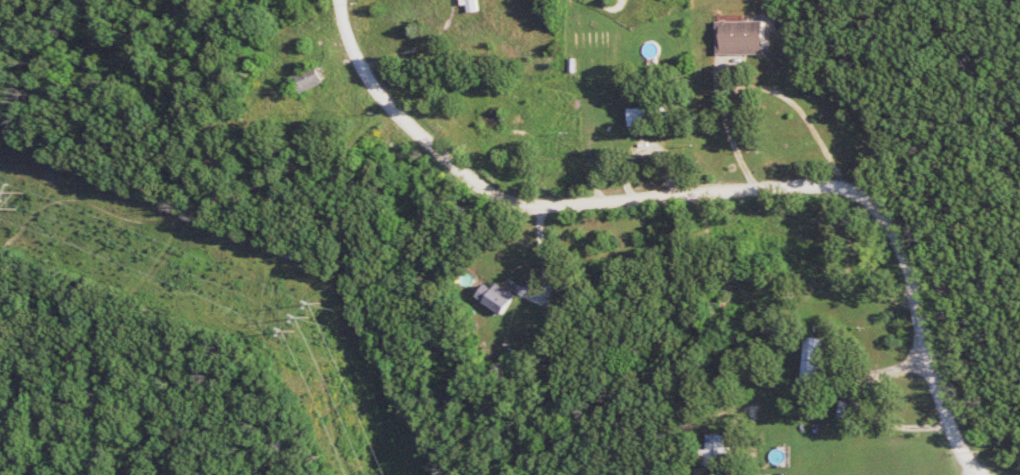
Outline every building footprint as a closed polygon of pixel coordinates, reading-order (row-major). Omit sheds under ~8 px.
[(769,22),(724,23),(725,56),(770,55),(769,22)] [(305,94),(327,85),(320,67),(297,76),(305,94)] [(633,128),(673,126),(672,108),(632,109),(633,128)] [(498,288),(488,284),(481,299),(509,313),(519,293),(500,285),(498,288)] [(806,381),(822,382),(822,370),(827,370),(829,338),(809,337),(806,381)] [(728,468),(728,454),(731,454),(731,435),(713,434),(712,450),(706,449),(705,468),(728,468)]
